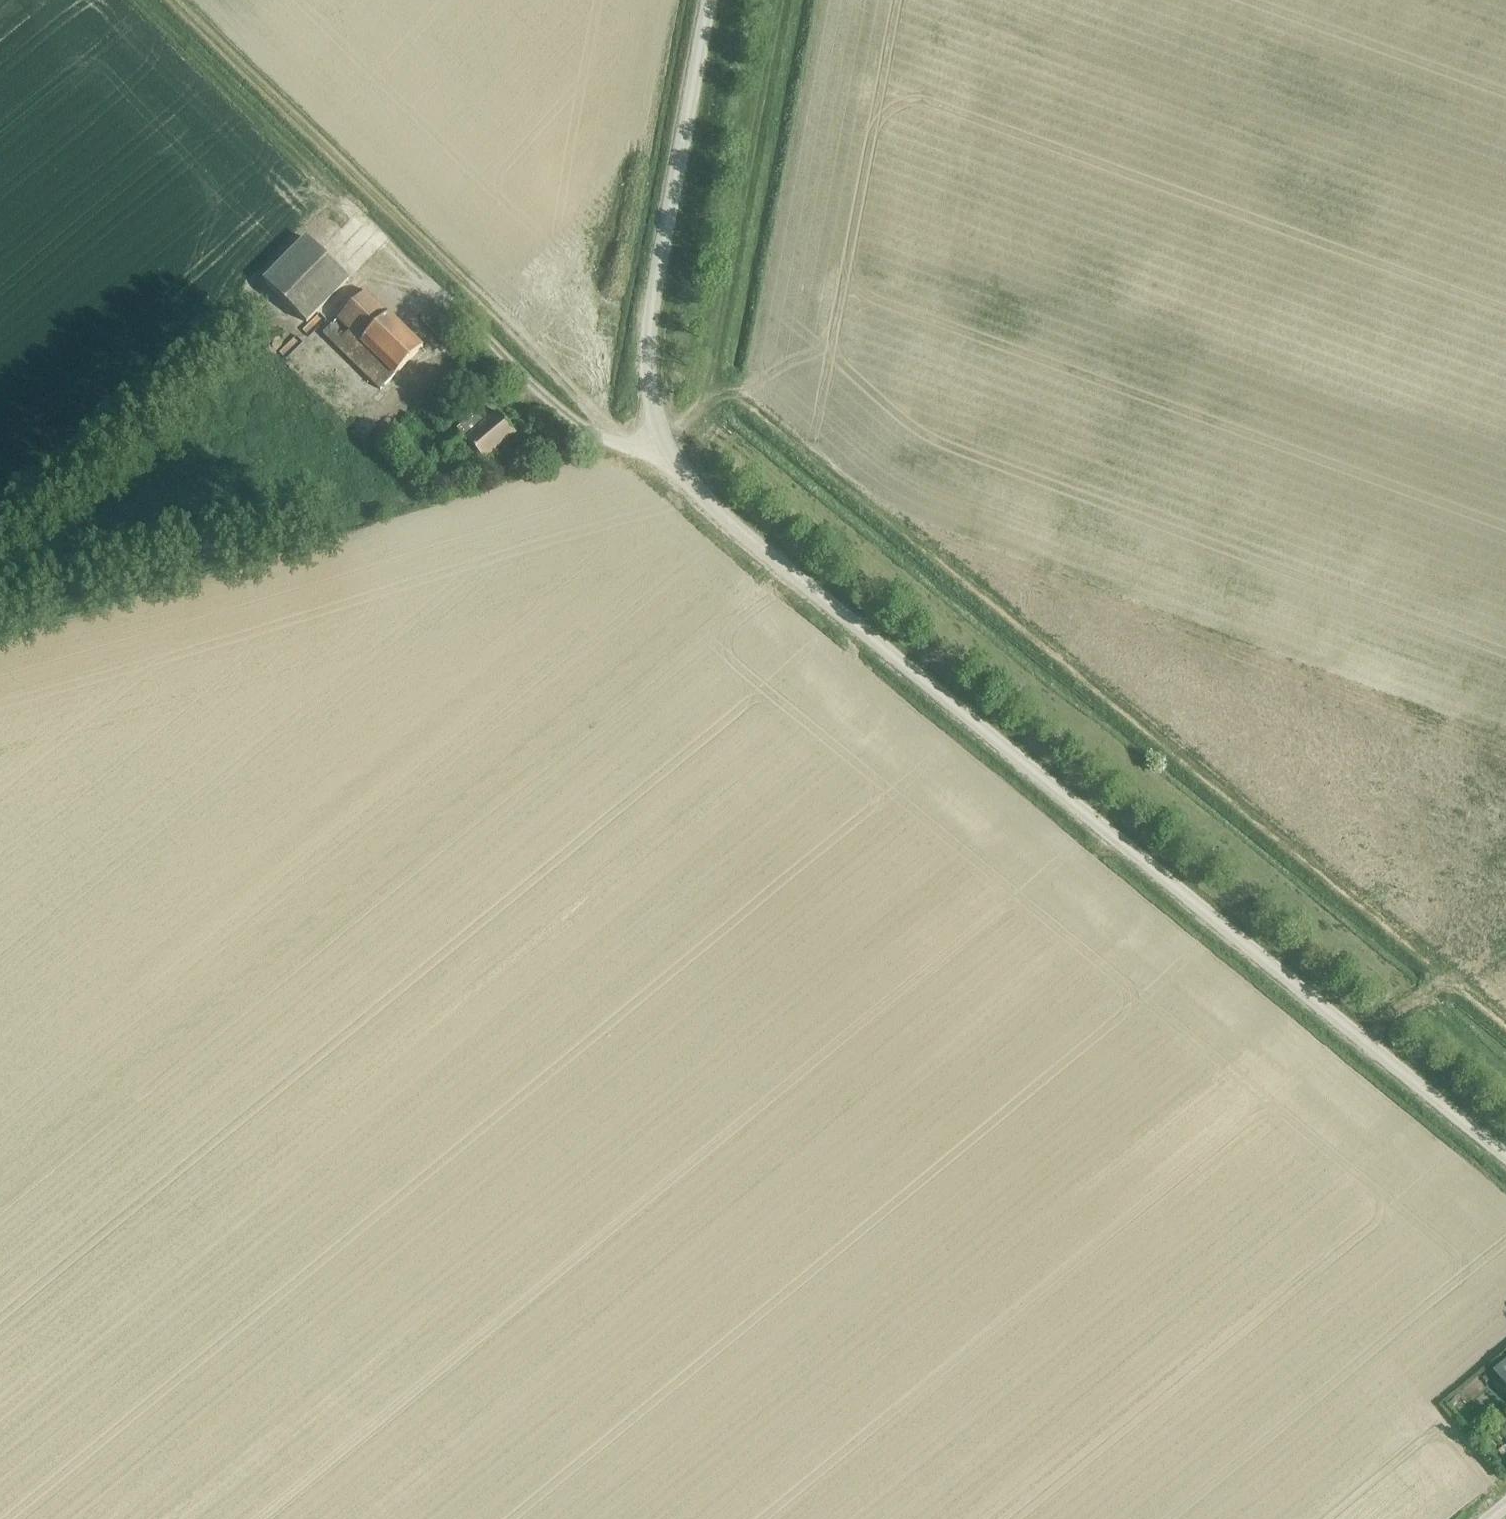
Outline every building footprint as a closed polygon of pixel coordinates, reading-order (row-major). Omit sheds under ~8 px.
[(306,323),(348,280),(305,238),(263,281),(306,323)] [(379,390),(422,347),(365,291),(322,334),(379,390)] [(484,424),(480,419),(475,414),(456,430),(471,448),(459,458),(470,472),(515,434),(497,413),(484,424)] [(1492,1371),(1505,1388),(1505,1359),(1492,1371)]
